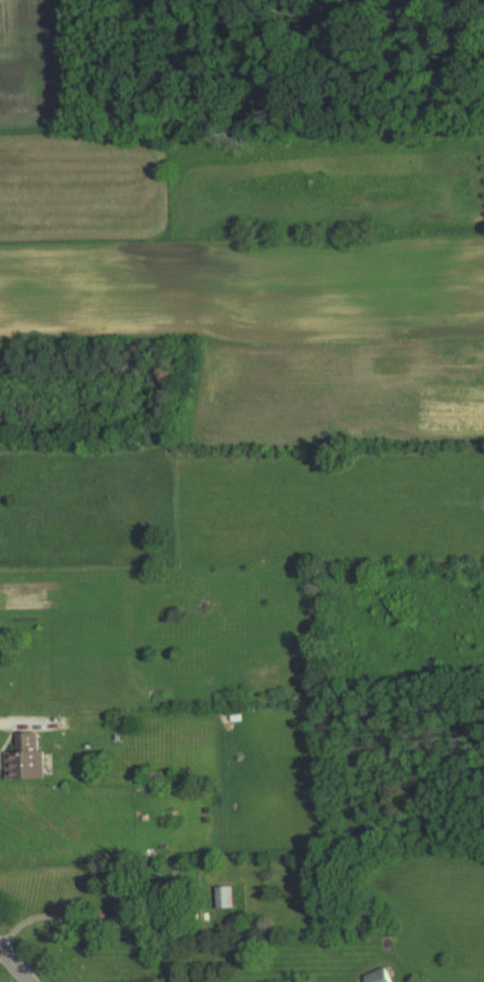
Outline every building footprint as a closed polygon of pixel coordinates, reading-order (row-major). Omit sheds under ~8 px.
[(18,732),(18,750),(6,751),(7,778),(46,777),(45,749),(39,750),(39,731),(18,732)] [(218,908),(233,907),(233,885),(217,886),(218,908)] [(388,966),(367,974),(370,981),(394,981),(388,966)]
